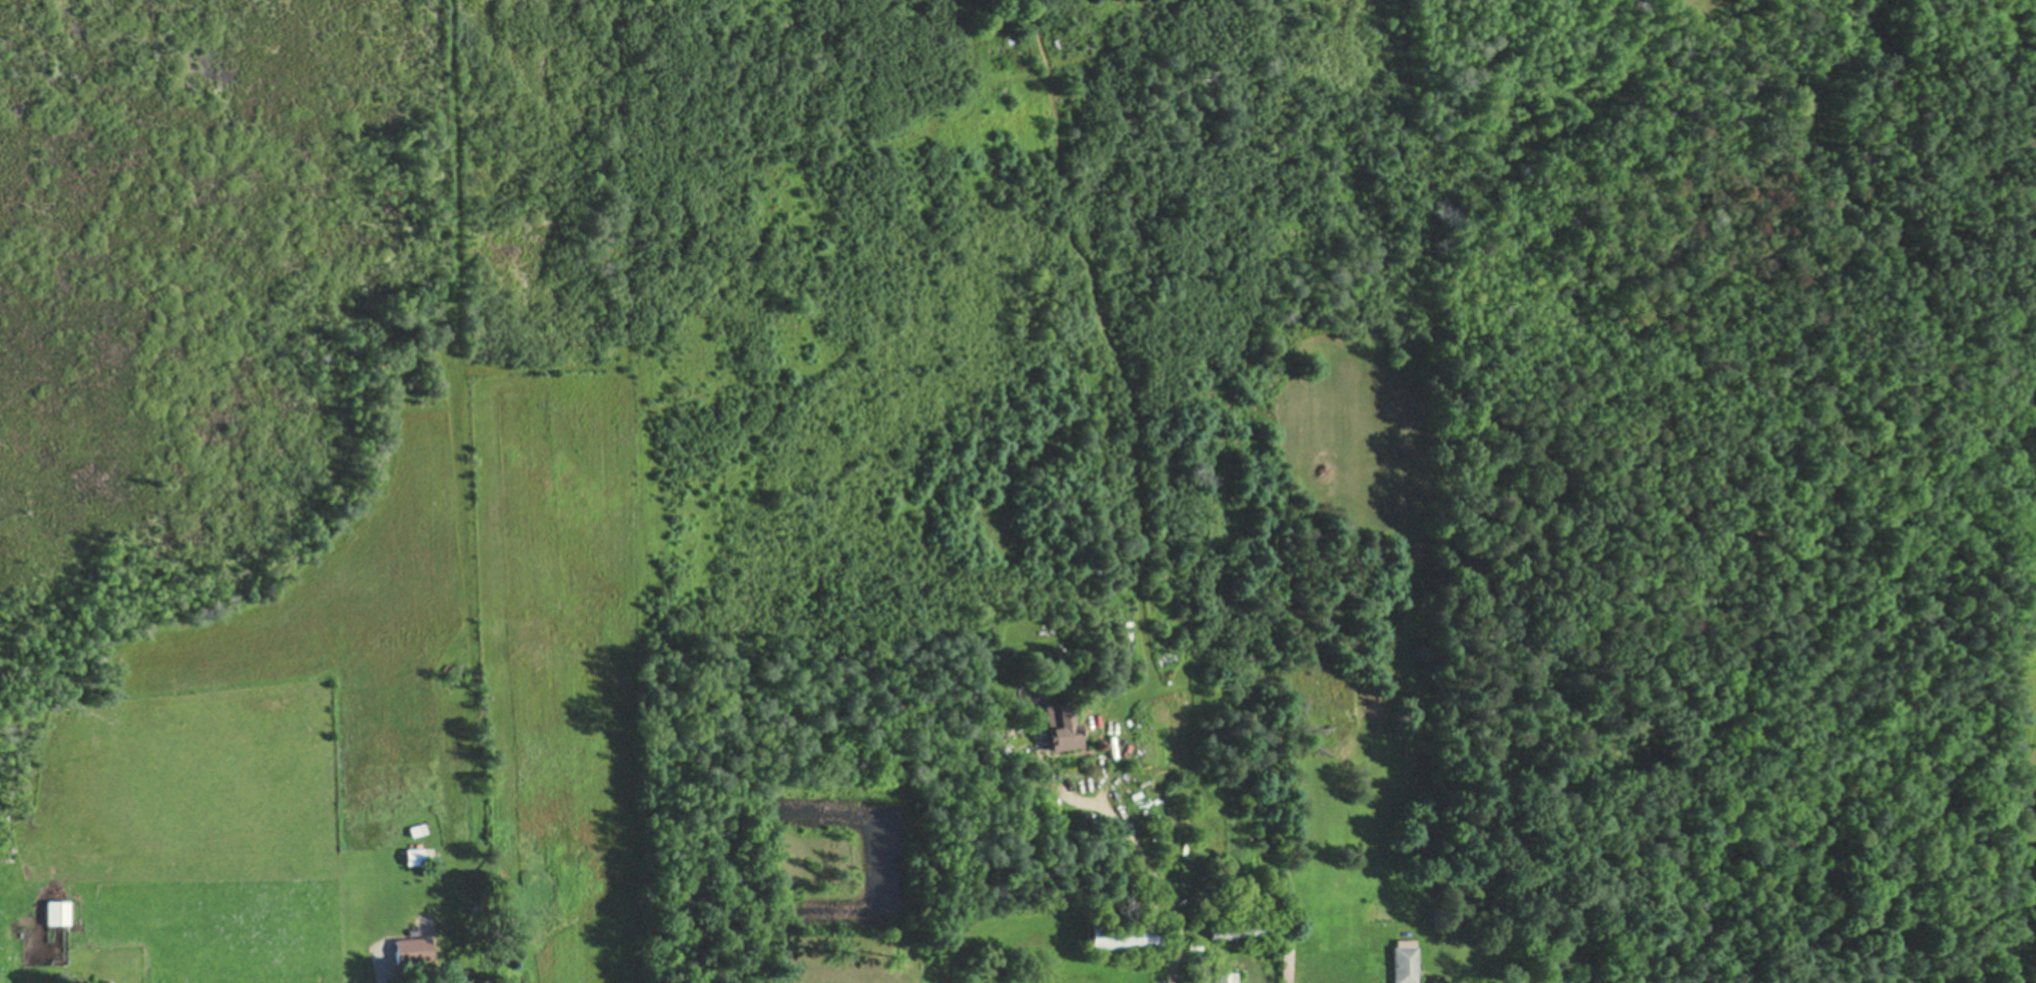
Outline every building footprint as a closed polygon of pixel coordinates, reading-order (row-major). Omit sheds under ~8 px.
[(432,354),(416,358),(415,353),(431,349),(432,354)] [(1113,569),(1094,572),(1093,564),(1112,562),(1113,569)] [(1069,698),(1073,721),(1078,720),(1082,743),(1050,748),(1043,703),(1069,698)] [(1140,794),(1131,798),(1129,792),(1138,789),(1140,794)] [(1165,826),(1151,829),(1149,822),(1164,820),(1165,826)] [(427,830),(412,834),(409,826),(424,821),(427,830)] [(424,862),(406,863),(406,846),(423,845),(424,862)] [(1136,905),(1130,906),(1123,873),(1129,872),(1136,905)] [(1216,879),(1214,886),(1207,885),(1209,877),(1216,879)] [(69,923),(46,923),(45,900),(68,899),(69,923)] [(418,920),(402,921),(401,915),(418,913),(418,920)] [(1152,913),(1152,920),(1158,920),(1158,948),(1087,949),(1087,921),(1137,920),(1137,914),(1152,913)] [(1268,934),(1209,936),(1208,918),(1267,915),(1268,934)] [(420,952),(397,954),(396,935),(419,934),(420,952)] [(1200,937),(1200,947),(1188,947),(1188,939),(1196,939),(1196,936),(1200,937)] [(1416,944),(1417,982),(1392,982),(1391,945),(1395,944),(1395,938),(1414,938),(1414,944),(1416,944)] [(1604,968),(1604,982),(1593,982),(1594,968),(1604,968)] [(1235,970),(1235,982),(1215,982),(1215,979),(1216,979),(1216,971),(1235,970)]
